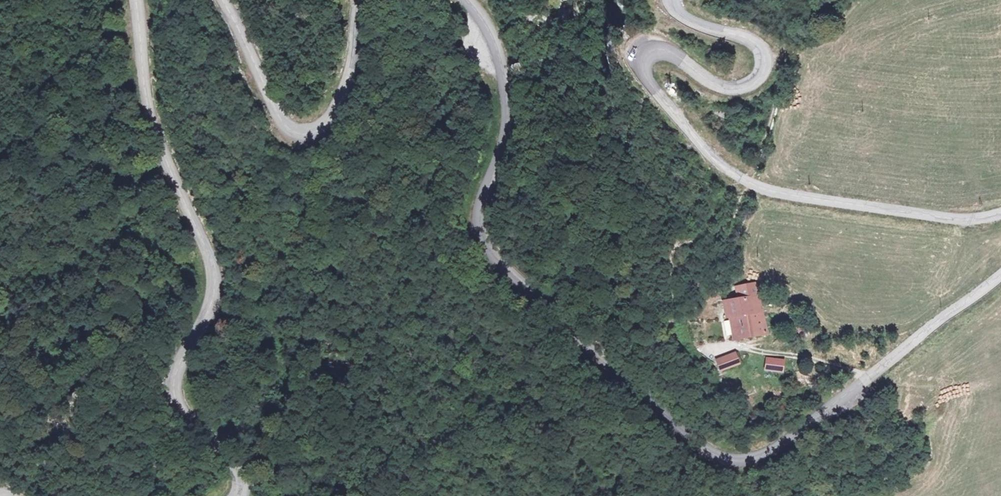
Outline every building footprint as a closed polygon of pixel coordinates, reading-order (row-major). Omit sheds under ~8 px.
[(723,117),(731,122),(734,117),(725,112),(723,117)] [(733,286),(738,285),(752,283),(750,268),(733,270),(733,286)] [(757,322),(752,283),(738,285),(743,324),(757,322)] [(726,326),(743,324),(738,285),(733,286),(716,289),(718,302),(722,302),(726,326)] [(758,347),(759,357),(768,356),(767,346),(758,347)] [(734,351),(714,360),(719,373),(739,365),(734,351)] [(764,358),(763,372),(783,373),(784,359),(764,358)]
